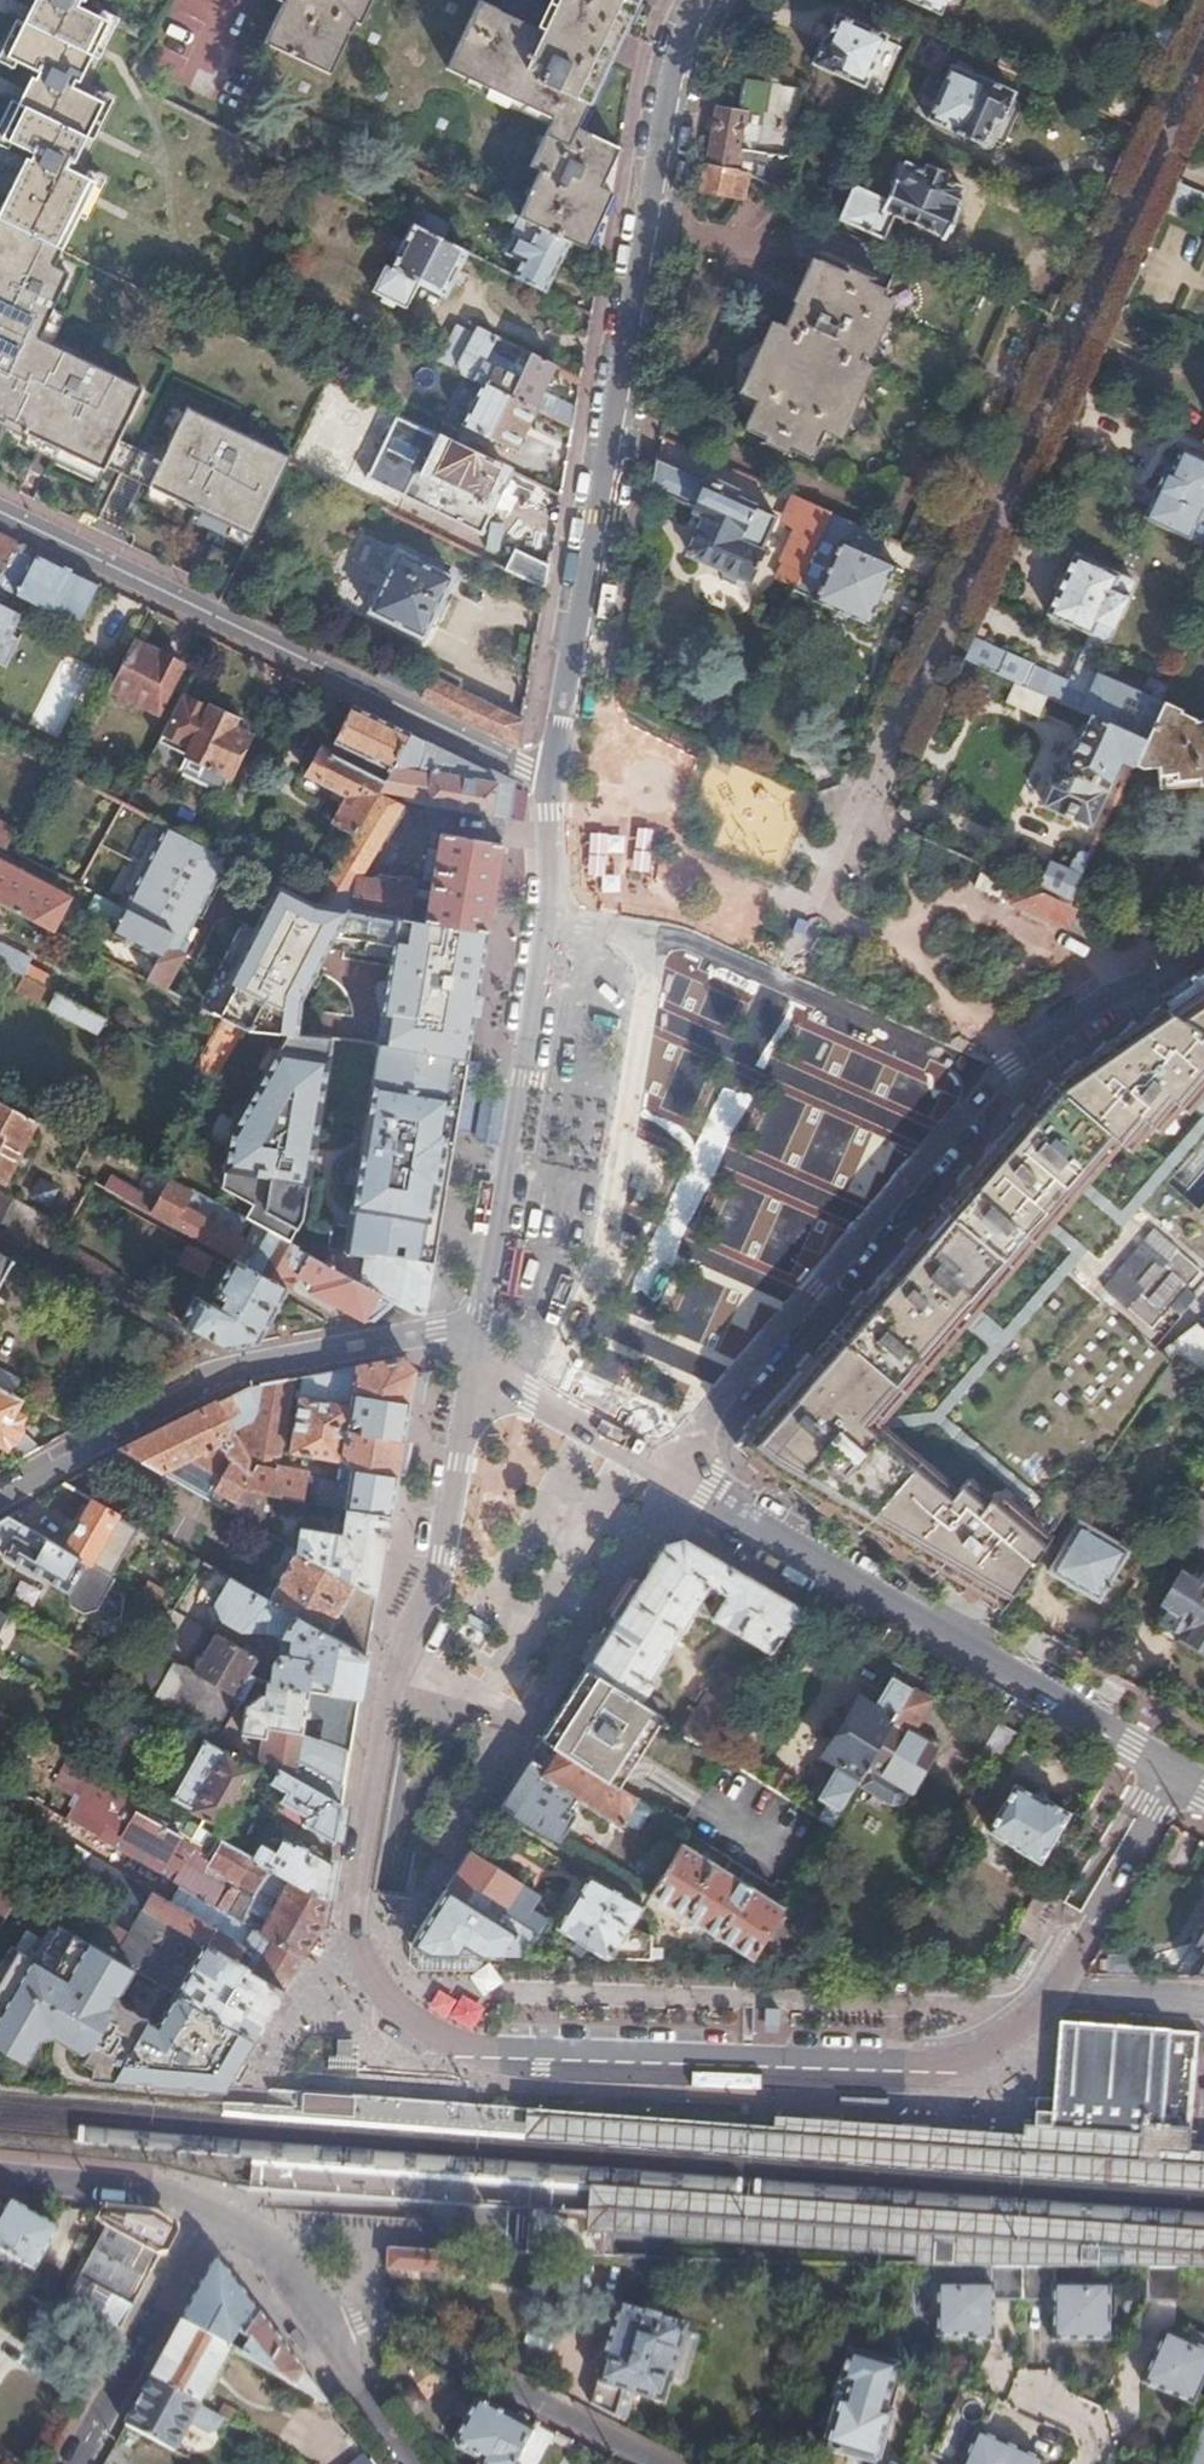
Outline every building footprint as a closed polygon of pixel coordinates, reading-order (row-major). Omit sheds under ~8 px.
[(109,28),(78,13),(81,5),(85,7),(89,0),(37,0),(9,57),(39,73),(37,78),(33,76),(3,137),(35,153),(31,160),(27,159),(0,213),(0,221),(55,248),(64,251),(96,185),(66,170),(70,164),(74,166),(104,106),(72,90),(76,84),(80,86),(109,28)] [(264,42),(329,73),(354,21),(361,25),(373,0),(284,0),(264,42)] [(640,0),(557,0),(548,19),(543,31),(610,63),(615,53),(637,6),(640,0)] [(941,13),(947,0),(914,0),(941,13)] [(570,241),(588,250),(612,192),(601,187),(619,149),(577,128),(586,109),(589,110),(610,63),(543,31),(482,1),(448,70),(551,121),(530,167),(542,173),(521,218),(553,233),(570,241)] [(864,85),(887,36),(839,12),(826,37),(823,35),(812,61),(864,85)] [(109,28),(147,47),(151,39),(113,20),(109,28)] [(151,39),(147,47),(166,56),(170,48),(151,39)] [(954,66),(930,118),(957,133),(984,145),(997,118),(1002,119),(1016,92),(981,77),(980,78),(954,66)] [(738,109),(717,105),(706,167),(748,176),(750,176),(781,190),(799,91),(783,89),(744,83),(738,109)] [(881,121),(885,113),(876,108),(873,118),(881,121)] [(881,121),(890,125),(894,117),(885,113),(881,121)] [(887,133),(890,125),(881,121),(877,130),(887,133)] [(113,126),(108,137),(124,144),(129,134),(113,126)] [(839,216),(883,235),(894,212),(943,234),(958,207),(954,205),(964,185),(946,176),(942,166),(931,161),(924,163),(922,165),(908,159),(899,179),(896,179),(887,197),(854,181),(839,216)] [(748,176),(706,167),(702,191),(742,199),(748,176)] [(1176,183),(1163,211),(1183,220),(1195,191),(1176,183)] [(419,227),(467,251),(475,237),(426,213),(419,227)] [(513,274),(546,291),(570,241),(553,233),(521,218),(511,213),(507,220),(516,224),(512,232),(512,236),(506,250),(521,259),(513,274)] [(448,297),(470,253),(467,251),(419,227),(414,225),(393,269),(389,267),(376,293),(387,298),(385,303),(396,308),(399,304),(409,309),(421,285),(448,297)] [(477,256),(492,264),(499,252),(483,245),(477,256)] [(879,293),(811,262),(780,329),(774,327),(754,370),(766,376),(742,432),(764,442),(762,446),(786,457),(788,453),(808,460),(832,407),(846,412),(866,367),(856,362),(866,338),(861,336),(879,293)] [(452,323),(434,356),(452,367),(463,374),(469,377),(474,379),(483,361),(495,336),(473,325),(469,331),(452,323)] [(575,427),(578,408),(543,391),(555,365),(526,350),(519,366),(516,364),(509,366),(505,373),(483,361),(474,379),(482,383),(534,408),(575,427)] [(582,385),(583,378),(566,370),(564,376),(582,385)] [(391,391),(376,383),(368,398),(383,406),(391,391)] [(514,450),(534,408),(482,383),(462,425),(514,450)] [(279,454),(176,407),(138,490),(240,537),(279,454)] [(501,476),(506,465),(445,436),(439,448),(429,443),(418,464),(405,459),(392,485),(485,529),(500,500),(509,480),(501,476)] [(1153,492),(1198,512),(1203,500),(1203,459),(1180,447),(1168,471),(1163,469),(1153,492)] [(708,481),(656,458),(656,459),(651,488),(695,508),(694,510),(707,516),(690,554),(720,568),(720,570),(720,578),(734,584),(744,578),(750,581),(767,543),(763,541),(775,512),(736,493),(735,491),(709,479),(708,481)] [(828,511),(805,501),(802,505),(799,504),(792,523),(794,523),(792,527),(795,529),(785,554),(788,556),(779,576),(795,585),(816,538),(828,511)] [(861,549),(870,530),(828,511),(816,538),(836,547),(840,539),(861,549)] [(44,610),(77,627),(98,584),(62,566),(0,536),(0,587),(44,610)] [(816,538),(795,585),(793,591),(812,600),(836,547),(816,538)] [(894,563),(861,549),(840,539),(836,547),(812,600),(868,624),(894,563)] [(548,585),(552,563),(518,547),(509,567),(548,585)] [(454,576),(400,549),(372,610),(426,635),(454,576)] [(1089,634),(1060,699),(1088,712),(1146,738),(1162,704),(1152,699),(1150,696),(1089,669),(1102,640),(1106,642),(1133,581),(1072,555),(1046,614),(1089,634)] [(0,604),(0,664),(6,667),(16,649),(7,643),(21,615),(0,604)] [(973,636),(964,657),(1026,685),(1035,665),(973,636)] [(134,643),(110,691),(160,716),(184,669),(134,643)] [(62,738),(92,665),(61,653),(31,725),(62,738)] [(519,745),(524,719),(460,689),(464,680),(431,664),(426,675),(424,674),(414,694),(416,694),(519,745)] [(386,668),(381,678),(414,694),(424,674),(413,669),(409,678),(386,668)] [(1134,762),(1144,767),(1157,765),(1159,772),(1177,771),(1178,778),(1199,777),(1200,783),(1203,782),(1203,725),(1196,726),(1195,720),(1180,713),(1182,709),(1164,700),(1162,704),(1146,738),(1134,762)] [(393,769),(412,735),(354,707),(337,743),(393,769)] [(240,721),(212,708),(189,755),(234,778),(253,738),(236,729),(240,721)] [(1123,759),(1133,764),(1134,762),(1146,738),(1088,712),(1073,744),(1064,746),(1057,761),(1062,768),(1044,806),(1091,827),(1123,759)] [(426,804),(508,817),(511,798),(514,784),(412,735),(393,769),(385,782),(380,791),(427,799),(426,804)] [(376,797),(380,791),(385,782),(331,756),(333,752),(323,746),(321,752),(315,748),(305,767),(311,770),(309,775),(349,796),(336,821),(356,832),(376,797)] [(651,815),(683,781),(651,751),(619,785),(651,815)] [(217,852),(224,855),(231,842),(244,816),(256,791),(247,786),(217,843),(221,845),(217,852)] [(318,903),(353,908),(360,879),(396,808),(376,797),(356,832),(347,847),(316,902),(318,903)] [(8,847),(17,829),(0,820),(0,843),(8,847)] [(365,910),(489,931),(496,887),(503,844),(443,833),(439,851),(430,849),(426,870),(435,872),(433,884),(395,877),(393,884),(368,880),(360,879),(353,908),(365,910)] [(609,876),(646,875),(645,836),(608,837),(609,876)] [(305,896),(316,902),(347,847),(332,847),(305,896)] [(1044,875),(1038,889),(1056,898),(1067,902),(1091,853),(1085,850),(1081,850),(1077,852),(1069,867),(1051,860),(1044,875)] [(55,931),(65,911),(71,914),(74,908),(69,905),(73,896),(0,857),(0,902),(55,931)] [(971,888),(998,895),(1002,879),(976,872),(971,888)] [(1038,889),(1021,882),(1012,902),(1047,917),(1056,898),(1038,889)] [(150,980),(161,986),(179,952),(182,945),(185,940),(101,895),(93,908),(120,924),(114,935),(160,960),(150,980)] [(1056,898),(1047,917),(1082,932),(1091,913),(1067,902),(1056,898)] [(350,984),(365,910),(353,908),(318,903),(315,915),(303,913),(299,933),(305,934),(304,940),(316,942),(313,956),(290,951),(279,970),(305,976),(350,984)] [(489,931),(365,910),(343,1038),(467,1060),(489,931)] [(29,979),(37,965),(7,950),(11,941),(0,935),(0,964),(29,979)] [(185,940),(182,945),(189,949),(192,944),(185,940)] [(295,1035),(305,976),(279,970),(224,957),(216,971),(179,952),(161,986),(234,1024),(245,1030),(247,1030),(266,1032),(295,1035)] [(1171,1013),(1203,1034),(1203,991),(1171,1013)] [(51,1007),(101,1033),(104,1027),(118,1035),(121,1028),(58,994),(51,1007)] [(1159,1005),(1151,1018),(1145,1028),(1203,1080),(1203,1034),(1171,1013),(1159,1005)] [(1145,1028),(1138,1023),(1117,1047),(1110,1042),(1090,1065),(1083,1061),(1061,1085),(1052,1079),(1038,1088),(1030,1093),(1203,1170),(1203,1080),(1145,1028)] [(219,1049),(232,1058),(247,1030),(245,1030),(234,1024),(219,1049)] [(339,1057),(341,1041),(295,1035),(266,1032),(264,1046),(310,1054),(311,1052),(339,1057)] [(399,1109),(428,1113),(434,1076),(370,1065),(363,1101),(354,1099),(350,1118),(364,1120),(388,1125),(391,1108),(399,1109)] [(220,1079),(212,1094),(239,1098),(243,1069),(227,1066),(220,1079)] [(1030,1093),(1018,1106),(1041,1115),(950,1221),(1147,1338),(1154,1330),(1148,1324),(1163,1305),(1170,1311),(1172,1307),(1176,1311),(1200,1285),(1197,1282),(1203,1274),(1203,1258),(1203,1256),(1203,1255),(1203,1170),(1030,1093)] [(0,1101),(0,1180),(6,1183),(39,1123),(0,1101)] [(939,1215),(950,1221),(1041,1115),(1018,1106),(974,1153),(958,1169),(941,1189),(926,1208),(939,1215)] [(454,1136),(457,1117),(428,1113),(399,1109),(396,1126),(454,1136)] [(388,1125),(364,1120),(361,1139),(334,1136),(317,1232),(373,1242),(379,1208),(381,1206),(391,1146),(390,1144),(394,1126),(388,1125)] [(104,1188),(152,1214),(196,1238),(222,1255),(233,1260),(268,1279),(287,1291),(290,1293),(297,1282),(300,1276),(317,1285),(313,1291),(365,1322),(374,1320),(391,1300),(348,1276),(327,1265),(172,1180),(158,1204),(110,1178),(104,1188)] [(1,1221),(14,1198),(0,1191),(0,1221),(1,1221)] [(14,1198),(1,1221),(50,1250),(65,1223),(14,1198)] [(859,1330),(950,1221),(939,1215),(926,1208),(856,1291),(835,1316),(846,1323),(859,1330)] [(1144,1341),(1147,1338),(950,1221),(859,1330),(1059,1448),(1144,1341)] [(379,1254),(432,1262),(435,1247),(382,1240),(379,1254)] [(214,1257),(190,1244),(181,1261),(205,1274),(214,1257)] [(523,1297),(527,1248),(503,1247),(500,1296),(523,1297)] [(391,1300),(414,1312),(424,1311),(428,1289),(432,1262),(379,1254),(377,1254),(374,1256),(371,1257),(329,1251),(327,1265),(348,1276),(391,1300)] [(0,1254),(0,1286),(14,1261),(0,1254)] [(268,1279),(233,1260),(230,1266),(284,1296),(287,1291),(268,1279)] [(195,1296),(181,1322),(228,1348),(257,1343),(284,1296),(230,1266),(215,1294),(225,1299),(221,1305),(214,1300),(211,1305),(195,1296)] [(297,1282),(313,1291),(317,1285),(300,1276),(297,1282)] [(748,1458),(761,1466),(773,1446),(764,1442),(859,1330),(846,1323),(835,1316),(757,1410),(740,1429),(745,1433),(758,1442),(748,1458)] [(761,1466),(955,1579),(1059,1448),(859,1330),(764,1442),(773,1446),(761,1466)] [(1095,1470),(1152,1387),(1170,1361),(1175,1354),(1147,1338),(1144,1341),(1059,1448),(1095,1470)] [(1187,1361),(1175,1354),(1170,1361),(1152,1387),(1169,1397),(1182,1379),(1178,1375),(1187,1361)] [(350,1395),(409,1405),(411,1389),(414,1372),(401,1358),(356,1367),(350,1395)] [(339,1462),(340,1459),(344,1430),(350,1395),(356,1367),(303,1377),(300,1398),(298,1398),(290,1453),(339,1462)] [(0,1383),(0,1390),(11,1395),(17,1384),(4,1376),(0,1383)] [(134,1458),(179,1483),(230,1512),(243,1488),(255,1466),(274,1469),(288,1380),(251,1388),(245,1390),(256,1410),(252,1432),(248,1456),(218,1404),(176,1425),(123,1452),(134,1458)] [(25,1460),(41,1451),(30,1442),(23,1437),(17,1434),(7,1427),(21,1401),(11,1395),(0,1390),(0,1447),(25,1460)] [(256,1410),(245,1390),(232,1396),(252,1432),(256,1410)] [(344,1430),(403,1440),(406,1421),(409,1405),(350,1395),(344,1430)] [(252,1432),(232,1396),(218,1404),(248,1456),(252,1432)] [(354,1469),(397,1477),(400,1457),(403,1440),(344,1430),(340,1459),(355,1461),(354,1469)] [(955,1579),(1001,1606),(1077,1496),(1095,1470),(1059,1448),(955,1579)] [(338,1467),(354,1469),(355,1461),(340,1459),(339,1462),(338,1467)] [(274,1494),(332,1504),(336,1481),(274,1469),(255,1466),(243,1488),(274,1494)] [(336,1479),(352,1482),(354,1469),(338,1467),(336,1479)] [(352,1482),(348,1507),(390,1515),(393,1496),(397,1477),(354,1469),(352,1482)] [(251,1524),(258,1528),(263,1501),(273,1502),(274,1494),(243,1488),(230,1512),(251,1524)] [(94,1500),(65,1550),(88,1563),(91,1565),(110,1576),(138,1526),(121,1515),(94,1500)] [(301,1523),(297,1550),(377,1596),(384,1554),(390,1515),(348,1507),(345,1522),(350,1524),(349,1531),(301,1523)] [(8,1518),(0,1523),(0,1547),(5,1551),(2,1557),(69,1594),(88,1563),(65,1550),(8,1518)] [(1128,1548),(1080,1518),(1050,1569),(1099,1598),(1128,1548)] [(767,1653),(798,1605),(684,1538),(665,1543),(641,1580),(603,1641),(586,1668),(664,1718),(670,1708),(655,1697),(645,1699),(654,1684),(648,1679),(683,1624),(693,1608),(767,1653)] [(377,1596),(297,1550),(296,1550),(267,1598),(367,1655),(372,1624),(377,1596)] [(1201,1572),(1198,1571),(1192,1581),(1183,1576),(1169,1602),(1168,1605),(1163,1616),(1169,1620),(1168,1624),(1184,1632),(1184,1635),(1203,1646),(1203,1566),(1201,1572)] [(364,1674),(367,1655),(267,1598),(226,1576),(212,1599),(215,1613),(235,1626),(250,1622),(257,1625),(284,1635),(293,1640),(291,1644),(285,1645),(285,1652),(276,1662),(272,1677),(269,1676),(266,1676),(264,1681),(309,1689),(312,1678),(324,1679),(322,1691),(360,1698),(364,1674)] [(147,1582),(142,1594),(162,1605),(169,1594),(147,1582)] [(0,1611),(0,1674),(13,1681),(40,1634),(0,1611)] [(240,1698),(252,1679),(248,1676),(258,1658),(217,1634),(194,1672),(208,1680),(240,1698)] [(708,1746),(750,1680),(718,1659),(711,1669),(720,1675),(707,1695),(702,1691),(695,1703),(699,1706),(684,1730),(708,1746)] [(208,1680),(194,1672),(183,1666),(162,1703),(186,1716),(208,1680)] [(664,1718),(586,1668),(566,1699),(542,1737),(558,1748),(620,1787),(664,1718)] [(900,1685),(909,1690),(918,1675),(909,1669),(900,1685)] [(909,1690),(866,1766),(854,1785),(893,1807),(905,1803),(912,1791),(913,1792),(939,1748),(912,1732),(930,1702),(926,1699),(934,1684),(919,1675),(918,1675),(909,1690)] [(848,1794),(854,1785),(866,1766),(909,1690),(900,1685),(887,1677),(870,1706),(857,1698),(823,1754),(830,1759),(810,1792),(827,1802),(818,1816),(831,1824),(848,1794)] [(352,1746),(360,1698),(322,1691),(309,1689),(264,1681),(252,1679),(240,1698),(237,1704),(245,1706),(240,1733),(263,1738),(259,1758),(278,1769),(342,1805),(352,1746)] [(976,1762),(999,1723),(985,1714),(963,1753),(976,1762)] [(1000,1777),(1024,1737),(999,1723),(976,1762),(991,1772),(1000,1777)] [(174,1795),(171,1798),(189,1809),(189,1811),(221,1829),(256,1769),(223,1751),(221,1752),(204,1742),(193,1762),(184,1757),(165,1790),(174,1795)] [(652,1808),(639,1800),(620,1787),(558,1748),(547,1766),(530,1756),(522,1769),(499,1806),(530,1826),(556,1841),(572,1815),(567,1812),(576,1798),(621,1826),(626,1820),(639,1828),(652,1808)] [(119,1783),(90,1767),(82,1782),(87,1785),(66,1822),(87,1834),(96,1840),(105,1823),(122,1833),(121,1836),(166,1862),(180,1838),(214,1857),(212,1861),(278,1901),(272,1912),(254,1902),(243,1898),(232,1917),(242,1923),(275,1942),(302,1957),(312,1940),(322,1923),(326,1899),(253,1859),(189,1823),(154,1803),(144,1798),(119,1783)] [(335,1843),(342,1805),(278,1769),(269,1783),(271,1797),(277,1800),(274,1810),(335,1843)] [(1043,1854),(1055,1863),(1075,1830),(1063,1822),(1068,1813),(1044,1799),(1042,1801),(1014,1785),(987,1829),(1039,1860),(1043,1854)] [(44,1808),(60,1818),(71,1800),(55,1790),(44,1808)] [(122,1833),(105,1823),(96,1840),(130,1859),(173,1882),(183,1864),(243,1898),(254,1902),(272,1912),(278,1901),(212,1861),(214,1857),(180,1838),(166,1862),(121,1836),(122,1833)] [(62,1863),(69,1867),(78,1850),(36,1827),(27,1843),(45,1853),(62,1863)] [(329,1882),(332,1863),(295,1842),(293,1844),(268,1830),(267,1829),(253,1859),(326,1899),(329,1882)] [(78,1850),(120,1874),(130,1859),(96,1840),(87,1834),(78,1850)] [(740,1953),(751,1960),(756,1951),(783,1907),(682,1843),(668,1864),(649,1894),(716,1937),(740,1953)] [(69,1867),(143,1909),(152,1892),(120,1874),(78,1850),(69,1867)] [(521,1883),(470,1851),(460,1867),(446,1888),(478,1907),(486,1894),(506,1906),(521,1883)] [(33,1909),(62,1863),(45,1853),(17,1900),(18,1900),(33,1909)] [(226,1914),(232,1917),(243,1898),(183,1864),(173,1882),(226,1914)] [(606,1961),(651,1962),(651,1940),(628,1927),(639,1909),(641,1907),(589,1876),(556,1927),(606,1961)] [(502,1912),(520,1925),(540,1894),(521,1883),(506,1906),(502,1912)] [(482,1957),(520,1958),(532,1940),(531,1931),(520,1925),(502,1912),(498,1919),(478,1907),(446,1888),(429,1916),(411,1945),(429,1956),(482,1957)] [(17,1900),(0,1890),(0,1917),(5,1921),(18,1900),(17,1900)] [(245,1969),(283,1990),(292,1973),(302,1957),(275,1942),(242,1923),(239,1929),(248,1935),(243,1945),(217,1930),(221,1923),(188,1904),(183,1910),(152,1892),(143,1909),(165,1921),(196,1937),(221,1951),(246,1966),(245,1969)] [(783,1907),(756,1951),(770,1960),(780,1959),(794,1936),(792,1927),(803,1908),(788,1898),(783,1907)] [(239,1929),(242,1923),(232,1917),(226,1914),(221,1923),(217,1930),(243,1945),(248,1935),(239,1929)] [(1203,1975),(1203,1919),(1191,1942),(1202,1949),(1187,1975),(1203,1975)] [(175,1992),(254,2039),(270,2011),(283,1990),(245,1969),(246,1966),(221,1951),(196,1937),(165,1921),(149,1949),(186,1971),(184,1976),(107,1933),(102,1943),(113,1949),(110,1953),(134,1968),(175,1992)] [(225,2090),(254,2039),(175,1992),(157,2023),(119,2001),(118,1995),(134,1968),(110,1953),(58,1923),(37,1959),(10,1944),(0,1961),(0,2050),(23,2063),(40,2041),(53,2043),(92,2051),(91,2057),(98,2067),(89,2074),(113,2077),(117,2068),(123,2071),(120,2077),(134,2079),(144,2071),(156,2076),(151,2081),(171,2083),(176,2075),(195,2086),(225,2090)] [(482,1963),(482,1957),(429,1956),(411,1945),(411,1951),(410,1961),(411,1964),(414,1972),(473,1973),(482,1963)] [(963,1972),(963,1981),(984,1982),(985,1973),(963,1972)] [(784,2012),(766,2011),(766,2024),(784,2025),(784,2012)] [(1059,2019),(1054,2073),(1050,2124),(1022,2121),(1021,2133),(775,2113),(774,2124),(1106,2150),(1203,2157),(1203,2148),(1189,2147),(1190,2130),(1197,2030),(1059,2019)] [(353,2043),(337,2041),(335,2058),(331,2058),(329,2070),(357,2073),(359,2060),(351,2059),(353,2043)] [(356,2096),(303,2092),(302,2102),(302,2112),(355,2115),(355,2110),(356,2096)] [(1203,2148),(1203,2143),(1195,2142),(1196,2131),(1190,2130),(1189,2147),(1203,2148)] [(961,2152),(960,2167),(1025,2172),(1026,2153),(977,2149),(977,2154),(961,2152)] [(129,2151),(128,2164),(155,2167),(156,2154),(129,2151)] [(0,2206),(0,2263),(17,2272),(20,2267),(33,2274),(57,2231),(13,2207),(0,2206)] [(585,2215),(522,2211),(520,2234),(519,2262),(599,2267),(601,2233),(583,2231),(585,2215)] [(68,2300),(120,2330),(148,2277),(164,2247),(173,2230),(153,2217),(105,2214),(98,2219),(107,2225),(68,2300)] [(399,2251),(388,2250),(386,2270),(447,2275),(448,2256),(434,2254),(399,2251)] [(239,2359),(327,2409),(325,2406),(277,2340),(217,2261),(213,2261),(198,2286),(178,2323),(206,2338),(220,2347),(225,2348),(226,2350),(228,2352),(239,2358),(239,2359)] [(1053,2277),(1017,2273),(1016,2303),(1045,2306),(1046,2342),(1107,2347),(1103,2294),(1053,2290),(1053,2277)] [(1144,2300),(1175,2303),(1177,2278),(1146,2276),(1144,2300)] [(994,2284),(922,2282),(918,2350),(995,2349),(994,2284)] [(626,2392),(639,2396),(663,2401),(669,2383),(672,2383),(687,2326),(616,2307),(602,2364),(603,2365),(593,2405),(619,2418),(626,2392)] [(148,2379),(199,2407),(228,2352),(226,2350),(225,2348),(220,2347),(206,2338),(178,2323),(148,2379)] [(294,2331),(287,2336),(300,2352),(307,2348),(294,2331)] [(1154,2339),(1130,2390),(1182,2414),(1203,2367),(1203,2360),(1154,2339)] [(818,2449),(870,2463),(876,2463),(899,2366),(841,2351),(818,2449)] [(148,2379),(124,2425),(175,2452),(199,2407),(148,2379)] [(928,2456),(942,2463),(1023,2463),(983,2444),(998,2406),(958,2388),(928,2456)] [(632,2425),(639,2396),(626,2392),(619,2418),(632,2425)] [(531,2434),(532,2430),(479,2403),(473,2403),(451,2442),(452,2448),(477,2461),(476,2463),(513,2463),(531,2434)] [(1181,2463),(1203,2463),(1203,2415),(1181,2463)] [(532,2430),(531,2434),(513,2463),(536,2463),(548,2441),(532,2430)]
